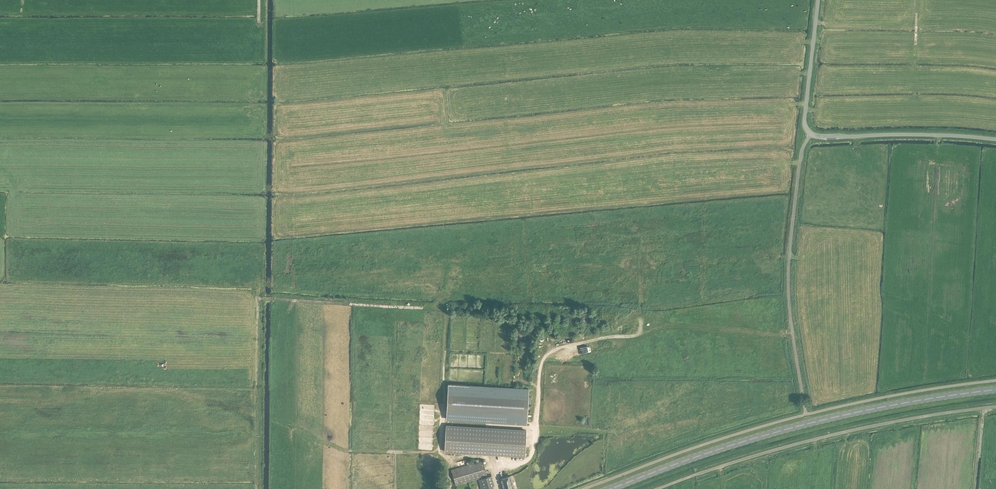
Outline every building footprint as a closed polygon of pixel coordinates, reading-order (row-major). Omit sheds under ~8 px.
[(447,386),(445,419),(525,423),(527,389),(447,386)] [(445,451),(525,456),(527,430),(446,426),(445,451)] [(456,485),(486,476),(487,476),(483,461),(451,470),(456,485)] [(491,475),(478,479),(481,488),(494,488),(493,486),(494,486),(491,475)] [(510,476),(501,478),(504,488),(514,488),(510,476)]
